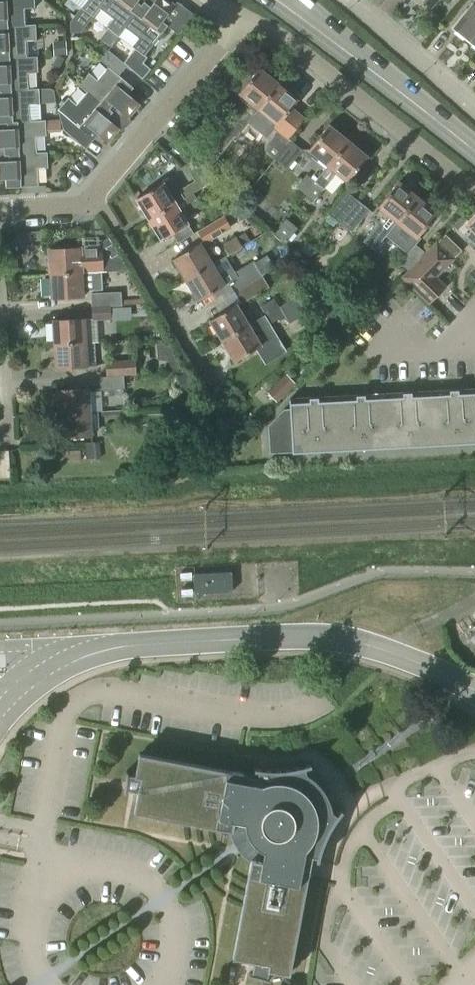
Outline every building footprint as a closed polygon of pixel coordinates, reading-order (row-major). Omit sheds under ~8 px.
[(35,9),(34,0),(0,0),(0,28),(26,27),(25,26),(24,10),(35,9)] [(81,9),(82,9),(94,18),(100,10),(99,9),(106,0),(87,0),(81,9)] [(125,29),(124,28),(141,5),(136,1),(137,0),(106,0),(99,9),(100,10),(113,19),(107,28),(108,29),(117,36),(119,37),(125,29)] [(124,64),(126,66),(142,79),(151,70),(143,63),(146,58),(144,57),(167,25),(162,21),(174,5),(168,0),(155,0),(150,7),(143,2),(141,5),(124,28),(125,29),(138,39),(132,48),(134,49),(124,64)] [(474,46),(474,0),(453,28),(474,46)] [(82,9),(71,25),(71,34),(83,33),(94,18),(82,9)] [(25,26),(26,27),(0,28),(0,60),(27,59),(27,58),(26,42),(36,41),(35,25),(25,26)] [(108,29),(100,39),(110,45),(117,36),(108,29)] [(67,55),(66,41),(53,42),(54,56),(67,55)] [(79,86),(86,93),(87,92),(109,111),(109,110),(113,106),(128,119),(140,105),(128,94),(133,88),(118,76),(126,66),(108,51),(100,61),(107,67),(96,80),(89,74),(79,86)] [(51,69),(58,72),(64,59),(57,56),(51,69)] [(1,93),(0,92),(29,91),(29,90),(28,73),(38,73),(37,58),(27,58),(27,59),(0,60),(0,93),(1,93)] [(252,117),(258,109),(279,85),(259,69),(251,78),(242,71),(230,86),(239,93),(239,94),(249,102),(231,123),(224,117),(193,155),(210,168),(235,138),(246,125),(252,117)] [(297,99),(279,85),(258,109),(277,124),(297,99)] [(7,124),(31,123),(31,122),(30,105),(40,105),(39,89),(29,90),(29,91),(0,92),(1,93),(1,98),(0,98),(0,125),(7,124)] [(87,92),(86,93),(76,105),(69,99),(59,111),(64,131),(80,144),(87,135),(88,135),(92,130),(108,143),(119,130),(107,120),(113,113),(109,110),(109,111),(87,92)] [(46,130),(61,129),(60,121),(45,122),(45,121),(31,122),(31,123),(7,124),(7,130),(0,130),(0,148),(4,148),(4,157),(8,156),(37,154),(36,138),(46,137),(46,130)] [(329,125),(308,150),(328,166),(348,141),(329,125)] [(274,134),(265,146),(265,154),(274,160),(275,159),(276,157),(290,140),(281,132),(277,130),(274,134)] [(277,158),(276,160),(288,170),(303,151),(290,140),(276,157),(277,158)] [(328,166),(323,172),(315,182),(305,195),(314,202),(337,173),(347,181),(367,156),(348,141),(328,166)] [(29,193),(39,193),(46,192),(45,187),(39,187),(37,170),(48,169),(47,153),(37,154),(8,156),(9,162),(0,162),(0,181),(6,180),(6,189),(29,188),(29,193)] [(188,185),(180,190),(184,197),(205,185),(216,178),(197,160),(188,169),(194,182),(188,185)] [(296,188),(305,195),(315,182),(307,175),(296,188)] [(136,198),(148,218),(184,197),(180,190),(172,177),(136,198)] [(363,242),(374,250),(384,238),(386,235),(389,231),(397,222),(418,197),(398,181),(370,216),(378,223),(363,242)] [(205,185),(148,218),(161,239),(188,223),(182,213),(199,203),(196,199),(209,192),(205,185)] [(338,222),(339,222),(356,200),(346,192),(328,214),(338,222)] [(389,231),(386,235),(406,252),(412,245),(418,237),(417,237),(437,212),(418,197),(397,222),(389,231)] [(369,210),(356,200),(339,222),(352,232),(369,210)] [(198,232),(205,244),(231,228),(224,216),(198,232)] [(467,226),(472,230),(466,237),(474,245),(474,216),(467,226)] [(274,233),(276,235),(286,244),(298,229),(286,219),(274,233)] [(42,232),(17,233),(17,243),(42,242),(42,232)] [(224,245),(229,254),(242,247),(236,237),(224,245)] [(49,250),(50,274),(127,269),(109,240),(98,246),(84,246),(84,248),(72,249),(69,245),(59,245),(57,250),(49,250)] [(407,272),(400,279),(430,307),(446,289),(436,280),(457,258),(437,240),(407,272)] [(211,263),(198,242),(172,258),(184,279),(211,263)] [(296,257),(305,265),(316,253),(306,245),(296,257)] [(397,264),(407,272),(422,253),(412,245),(397,264)] [(8,261),(8,274),(19,274),(18,261),(8,261)] [(235,273),(233,269),(220,277),(211,263),(184,279),(197,299),(227,281),(233,291),(261,274),(266,271),(262,264),(257,267),(253,262),(235,273)] [(83,292),(102,291),(101,272),(128,271),(127,269),(50,274),(51,298),(83,296),(83,292)] [(261,274),(233,291),(241,304),(269,288),(261,274)] [(92,306),(105,305),(122,304),(121,292),(91,294),(92,306)] [(265,315),(271,324),(272,323),(285,316),(290,323),(306,313),(302,306),(297,297),(280,308),(279,307),(265,315)] [(274,299),(260,307),(265,315),(279,307),(274,299)] [(248,323),(235,303),(208,319),(221,339),(248,323)] [(122,304),(105,305),(92,306),(92,321),(111,320),(110,307),(122,306),(122,304)] [(112,308),(112,321),(132,320),(131,307),(112,308)] [(325,307),(313,314),(317,322),(330,314),(325,307)] [(52,320),(54,344),(86,342),(84,318),(52,320)] [(233,359),(268,338),(256,320),(249,325),(248,323),(221,339),(233,359)] [(86,342),(54,344),(55,369),(96,367),(95,341),(86,342)] [(106,377),(124,376),(136,375),(135,359),(105,361),(106,377)] [(179,360),(167,361),(170,371),(185,371),(179,360)] [(176,378),(183,392),(197,386),(191,371),(176,378)] [(295,384),(286,375),(269,392),(278,401),(295,384)] [(99,378),(101,391),(125,389),(124,376),(106,377),(99,378)] [(58,413),(90,411),(89,387),(56,389),(58,413)] [(460,397),(460,393),(451,393),(451,397),(429,399),(432,449),(474,446),(474,396),(460,397)] [(385,452),(432,449),(429,399),(414,400),(413,396),(404,397),(404,401),(381,402),(385,452)] [(338,456),(385,452),(381,402),(367,403),(366,399),(357,400),(357,404),(335,405),(338,456)] [(295,459),(338,456),(335,405),(320,407),(320,403),(310,403),(311,407),(291,409),(291,405),(290,405),(290,414),(288,414),(290,458),(294,458),(295,459)] [(90,411),(58,413),(59,437),(91,435),(91,431),(99,431),(98,413),(90,413),(90,411)] [(272,459),(290,458),(288,414),(286,415),(270,431),(272,459)] [(85,443),(86,460),(101,459),(100,443),(85,443)] [(80,451),(60,452),(60,462),(81,461),(80,451)] [(178,580),(179,602),(257,600),(256,567),(178,570),(178,580)] [(250,864),(233,959),(254,963),(252,974),(249,974),(249,976),(254,977),(259,978),(264,979),(269,981),(270,980),(267,979),(270,972),(290,976),(312,857),(317,858),(316,862),(319,863),(321,856),(322,852),(323,847),(325,843),(327,838),(329,834),(331,829),(334,825),(336,821),(339,818),(343,812),(341,811),(337,815),(333,812),(332,806),(330,800),(327,795),(324,790),(321,786),(317,781),(312,777),(307,774),(306,769),(312,767),(311,765),(304,767),(300,768),(295,769),(290,770),(285,770),(281,771),(276,771),(266,770),(255,769),(254,771),(258,772),(257,777),(139,755),(135,775),(127,775),(127,772),(125,772),(125,783),(123,793),(125,793),(126,791),(137,793),(134,814),(229,832),(230,837),(232,842),(234,846),(237,850),(239,854),(243,857),(246,861),(250,864)]
